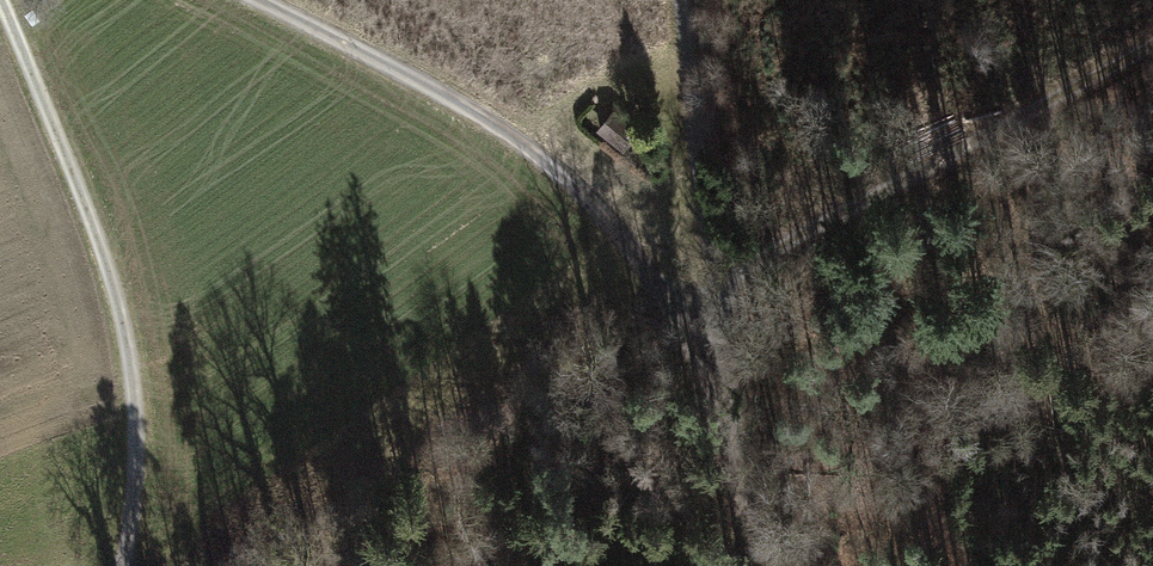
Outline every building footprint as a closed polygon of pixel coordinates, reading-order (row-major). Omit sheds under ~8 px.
[(647,131),(617,108),(598,132),(628,156),(647,131)]
